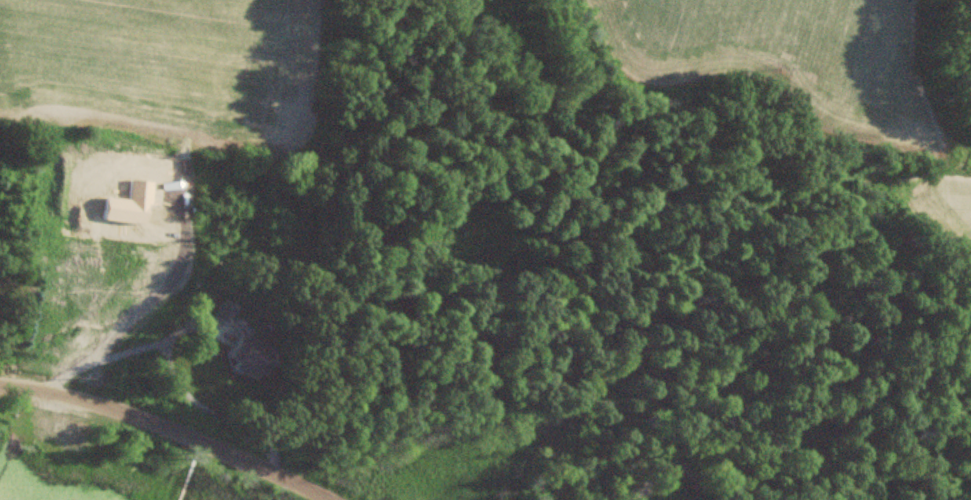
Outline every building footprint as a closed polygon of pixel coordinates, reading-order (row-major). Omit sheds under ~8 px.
[(216,319),(234,325),(240,306),(221,301),(216,319)] [(257,380),(260,373),(267,376),(280,351),(242,332),(225,363),(257,380)]
